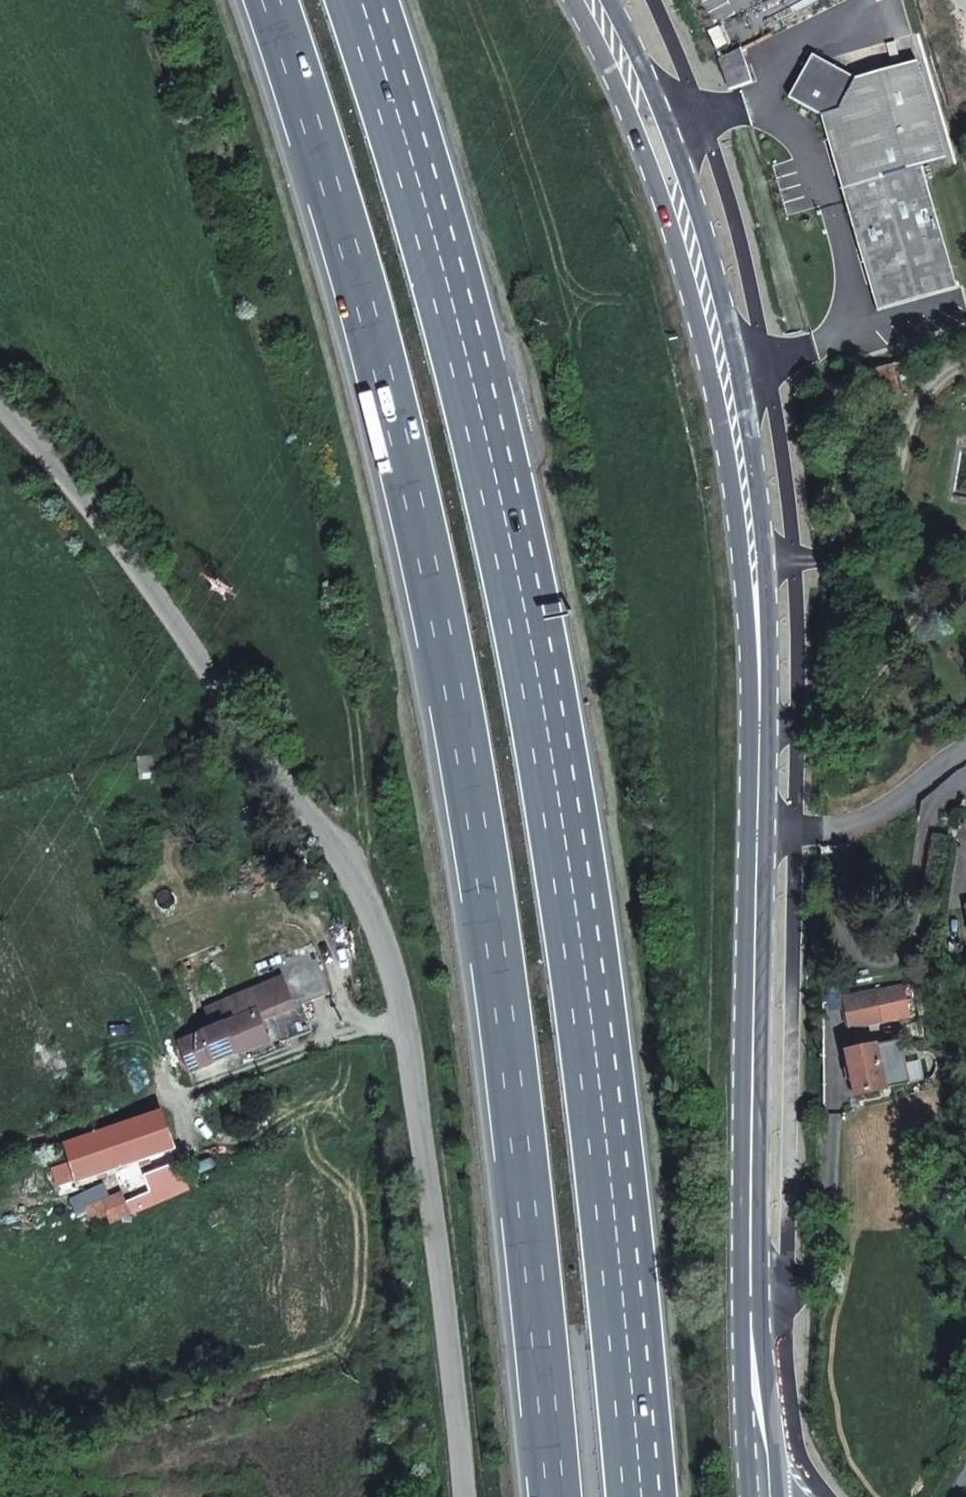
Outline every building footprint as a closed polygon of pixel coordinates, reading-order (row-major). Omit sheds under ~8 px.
[(752,28),(713,47),(719,59),(735,52),(741,49),(758,40),(752,28)] [(752,83),(741,49),(735,52),(719,59),(729,91),(752,83)] [(946,158),(917,60),(856,77),(813,54),(788,96),(820,114),(876,310),(958,288),(923,166),(922,165),(946,158)] [(900,392),(892,364),(857,374),(866,402),(900,392)] [(141,779),(155,777),(153,758),(139,759),(141,779)] [(254,967),(274,1016),(329,993),(310,945),(254,967)] [(875,992),(881,1023),(881,1024),(909,1018),(902,985),(875,992)] [(875,992),(845,1000),(850,1029),(881,1023),(875,992)] [(180,1042),(191,1073),(239,1053),(270,1041),(258,1013),(255,1014),(248,994),(212,1008),(219,1027),(180,1042)] [(847,1052),(856,1095),(909,1083),(900,1041),(847,1052)] [(174,1147),(163,1113),(65,1146),(70,1161),(77,1180),(174,1147)] [(77,1180),(70,1161),(51,1168),(57,1186),(77,1180)] [(157,1202),(187,1190),(177,1164),(146,1177),(157,1202)] [(121,1195),(87,1210),(95,1230),(130,1215),(121,1195)]
